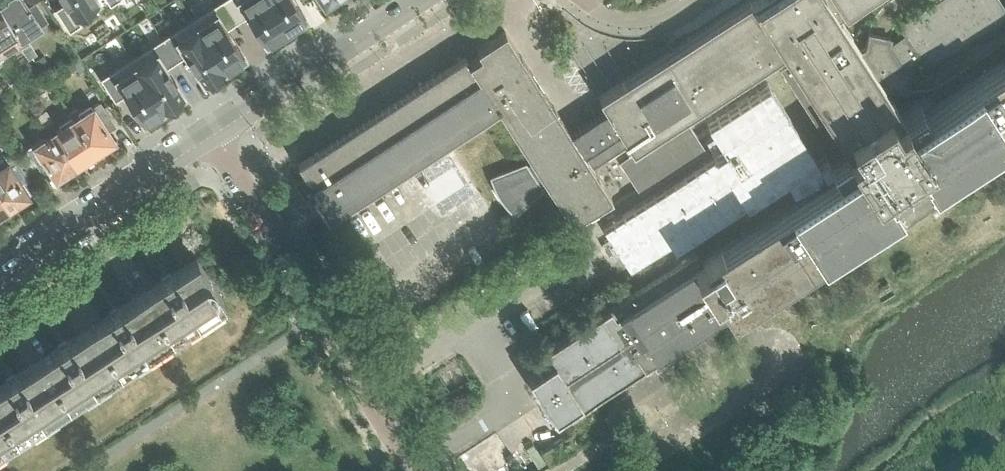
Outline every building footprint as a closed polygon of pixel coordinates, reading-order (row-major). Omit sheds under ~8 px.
[(36,2),(28,6),(24,0),(8,0),(0,5),(0,6),(21,39),(48,21),(36,2)] [(76,16),(98,2),(97,0),(63,0),(65,2),(55,9),(69,31),(81,24),(76,16)] [(193,19),(225,70),(228,68),(230,70),(247,59),(228,29),(238,22),(224,0),(223,0),(193,19)] [(238,22),(248,15),(268,45),(285,34),(283,32),(286,30),(266,0),(224,0),(238,22)] [(286,30),(290,28),(291,30),(308,19),(295,0),(266,0),(286,30)] [(673,50),(664,56),(659,58),(599,97),(604,105),(606,107),(607,108),(571,132),(570,131),(569,129),(568,128),(505,31),(502,33),(493,39),(487,43),(478,49),(481,55),(470,62),(469,60),(466,56),(300,163),(298,164),(307,177),(313,186),(318,193),(315,195),(314,195),(327,216),(328,217),(337,211),(334,207),(428,145),(438,160),(417,173),(444,214),(474,194),(448,153),(452,151),(443,136),(480,112),(487,107),(485,105),(493,99),(499,108),(533,161),(527,165),(526,164),(492,178),(493,180),(493,179),(497,189),(503,187),(512,200),(507,205),(508,205),(514,212),(514,213),(515,214),(542,189),(541,188),(548,183),(570,218),(571,220),(599,203),(611,195),(595,170),(592,165),(628,142),(632,147),(633,147),(635,150),(628,154),(629,155),(630,155),(647,182),(648,184),(704,147),(703,146),(699,148),(681,122),(678,117),(693,108),(755,68),(761,64),(766,60),(783,49),(788,58),(779,64),(787,76),(791,82),(831,144),(840,138),(847,149),(829,160),(828,159),(819,163),(768,83),(707,122),(725,150),(604,228),(630,269),(670,243),(676,251),(787,179),(792,189),(835,169),(836,171),(825,178),(815,184),(798,196),(726,242),(701,258),(698,254),(697,252),(687,258),(682,261),(676,265),(667,271),(611,307),(537,355),(533,358),(541,369),(529,377),(534,385),(533,385),(550,411),(551,411),(555,418),(568,410),(571,416),(574,414),(645,368),(653,363),(658,359),(716,322),(715,321),(729,312),(730,312),(747,301),(775,283),(781,279),(820,254),(825,250),(931,182),(1003,135),(1004,134),(1004,62),(977,79),(964,88),(941,102),(938,104),(927,111),(920,101),(902,114),(887,91),(892,87),(907,91),(911,69),(906,68),(921,58),(926,66),(993,23),(997,20),(1004,15),(1004,7),(1002,3),(1000,0),(930,0),(930,1),(932,3),(899,25),(905,33),(890,43),(891,38),(869,33),(866,47),(861,51),(840,18),(868,0),(750,0),(673,50)] [(0,6),(0,48),(2,51),(21,39),(0,6)] [(193,19),(162,39),(177,61),(187,55),(196,69),(206,85),(223,74),(222,72),(225,70),(193,19)] [(162,39),(132,59),(164,109),(167,107),(168,109),(186,98),(175,82),(176,82),(167,68),(177,61),(162,39)] [(38,55),(31,44),(27,46),(34,57),(38,55)] [(34,57),(27,46),(22,49),(30,60),(34,57)] [(132,59),(101,78),(112,96),(115,101),(126,94),(145,124),(162,113),(161,111),(164,109),(132,59)] [(28,93),(20,79),(11,84),(20,98),(28,93)] [(115,140),(94,108),(83,115),(77,107),(68,112),(74,121),(95,153),(104,147),(107,148),(112,145),(113,142),(115,140)] [(54,122),(47,111),(42,114),(50,125),(54,122)] [(50,125),(42,114),(38,116),(46,127),(50,125)] [(95,153),(74,121),(56,133),(76,166),(85,160),(88,161),(92,157),(93,155),(95,153)] [(76,166),(56,133),(29,151),(29,152),(23,156),(31,169),(38,165),(41,169),(48,165),(56,178),(59,177),(62,177),(67,174),(67,171),(76,166)] [(32,170),(31,169),(23,156),(17,160),(16,157),(9,162),(3,152),(0,154),(0,193),(10,209),(19,203),(21,203),(27,200),(27,197),(30,196),(22,184),(30,179),(26,174),(32,170)] [(0,193),(0,217),(1,217),(1,214),(10,209),(0,193)] [(221,303),(225,300),(197,258),(196,259),(199,263),(183,273),(180,269),(145,292),(172,334),(175,332),(188,343),(226,318),(221,303)] [(172,334),(145,292),(121,308),(111,314),(93,325),(120,368),(124,365),(136,376),(174,352),(169,336),(172,334)] [(120,368),(93,325),(77,336),(69,341),(42,359),(69,401),(72,399),(84,410),(122,385),(117,369),(120,368)] [(42,359),(25,369),(17,374),(0,386),(0,409),(16,435),(20,432),(32,443),(71,419),(66,403),(69,401),(42,359)] [(551,465),(612,426),(599,405),(575,421),(572,432),(542,452),(551,465)] [(0,409),(0,464),(19,452),(14,436),(16,435),(0,409)]
